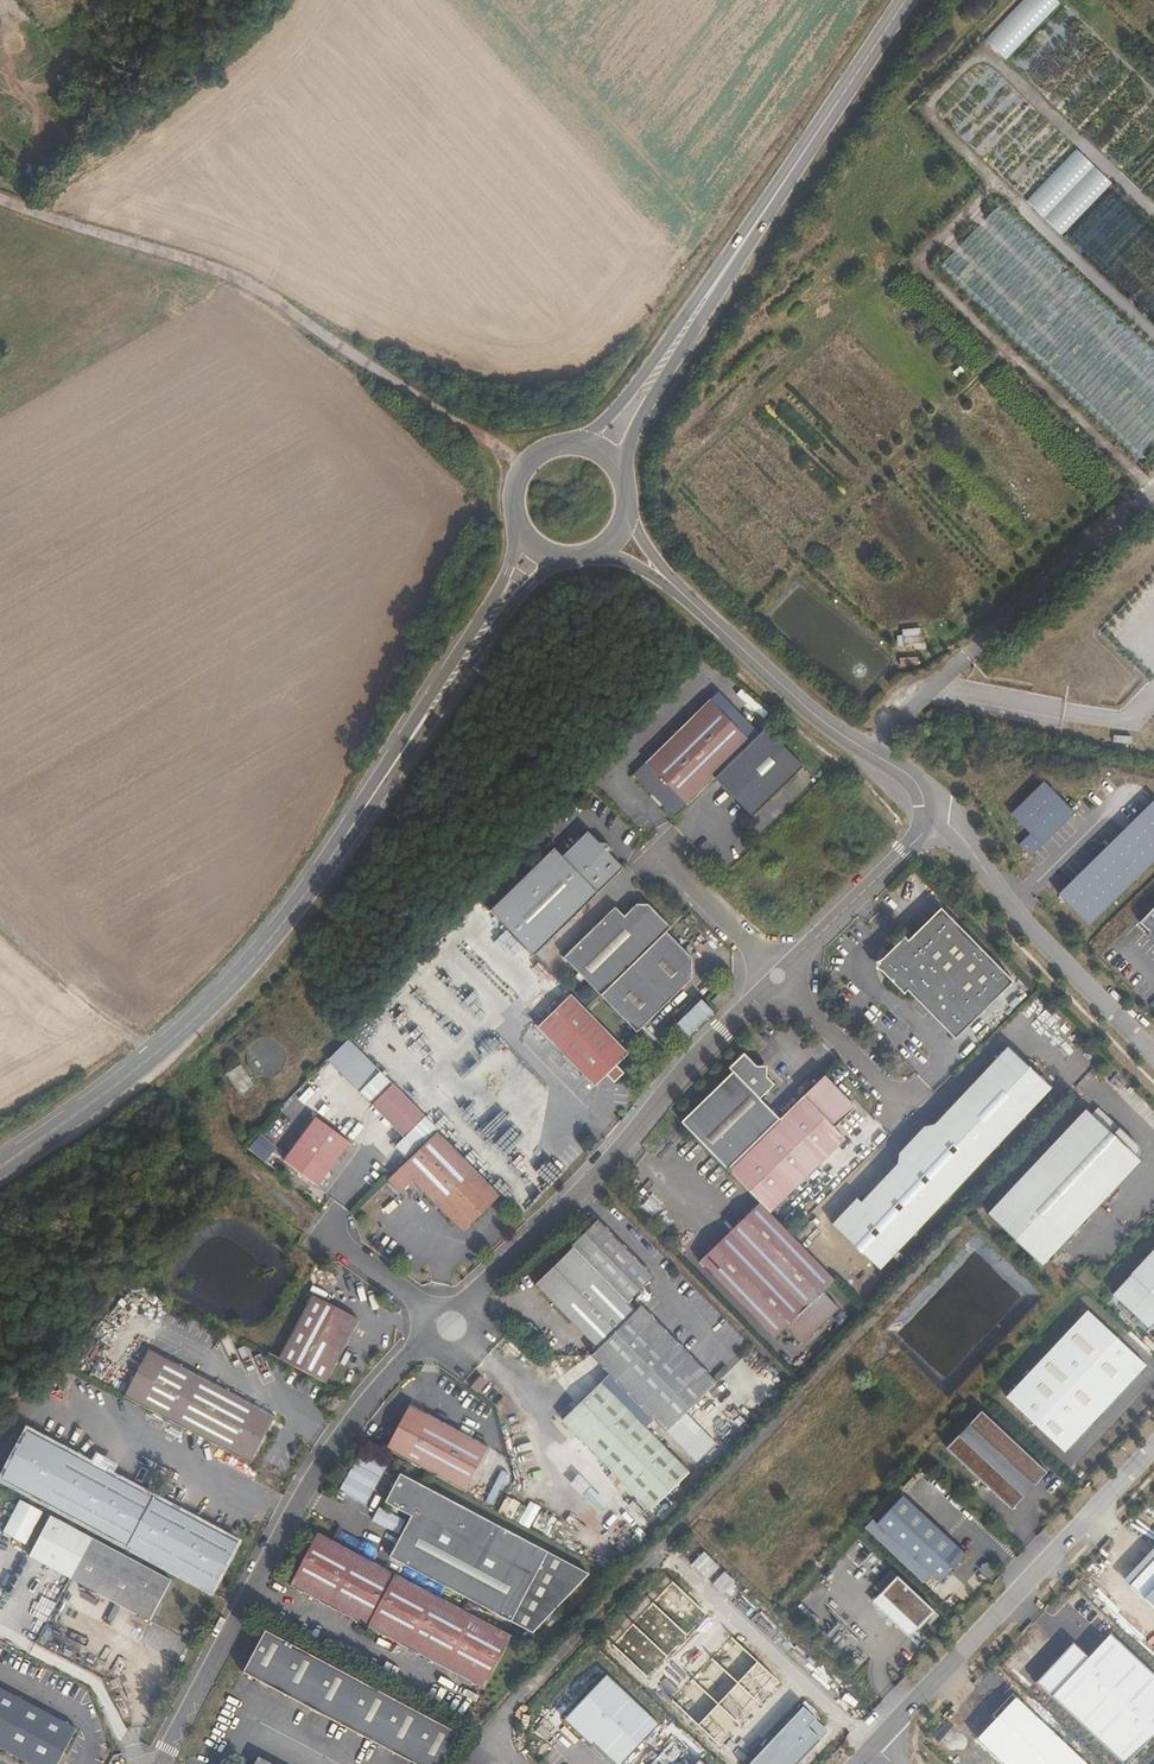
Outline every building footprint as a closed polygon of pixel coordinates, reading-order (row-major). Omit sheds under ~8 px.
[(1061,3),(1058,0),(1022,0),(986,38),(1007,58),(1061,3)] [(1062,233),(1112,181),(1076,146),(1026,198),(1062,233)] [(713,779),(751,742),(709,700),(632,776),(674,818),(713,779)] [(752,818),(804,768),(765,728),(751,742),(713,779),(752,818)] [(1036,845),(1037,846),(1070,813),(1040,783),(1011,815),(1029,837),(1036,845)] [(1153,859),(1153,803),(1152,801),(1056,897),(1086,927),(1153,859)] [(559,846),(537,868),(536,866),(489,910),(533,955),(629,864),(616,852),(620,848),(612,840),(603,840),(591,829),(566,854),(559,846)] [(1029,837),(1019,846),(1026,857),(1036,845),(1029,837)] [(665,931),(670,926),(648,904),(634,903),(624,915),(615,906),(564,955),(602,994),(665,931)] [(1136,923),(1153,940),(1153,904),(1136,923)] [(1013,979),(940,907),(907,940),(904,936),(890,949),(891,960),(889,966),(883,976),(900,992),(904,988),(953,1038),(1013,979)] [(690,979),(691,956),(665,931),(602,994),(638,1030),(690,979)] [(883,976),(889,966),(891,960),(890,949),(878,962),(876,970),(883,976)] [(713,1005),(728,990),(722,984),(707,999),(713,1005)] [(629,1052),(569,992),(535,1025),(595,1086),(606,1075),(613,1081),(623,1071),(616,1065),(629,1052)] [(1050,1084),(1006,1042),(994,1056),(1038,1097),(1050,1084)] [(726,1167),(778,1116),(758,1098),(772,1085),(763,1076),(763,1064),(751,1064),(741,1053),(728,1067),(730,1070),(680,1120),(726,1167)] [(969,1171),(1038,1097),(994,1056),(932,1122),(922,1123),(969,1171)] [(227,1071),(241,1094),(254,1085),(240,1063),(227,1071)] [(768,1209),(843,1135),(833,1124),(851,1106),(851,1100),(823,1072),(778,1116),(726,1167),(768,1209)] [(423,1116),(391,1083),(370,1105),(402,1138),(423,1116)] [(1116,1127),(1095,1107),(1089,1113),(1110,1134),(1116,1127)] [(1040,1266),(1138,1160),(1135,1157),(1137,1152),(1137,1148),(1135,1145),(1116,1127),(1110,1134),(1089,1113),(1083,1108),(984,1212),(1040,1266)] [(429,1134),(436,1127),(424,1116),(417,1122),(429,1134)] [(315,1185),(346,1140),(313,1117),(282,1161),(315,1185)] [(969,1171),(922,1123),(922,1132),(911,1136),(908,1148),(898,1149),(897,1159),(860,1198),(856,1193),(830,1220),(878,1267),(969,1171)] [(499,1192),(436,1129),(398,1166),(412,1179),(454,1223),(468,1222),(499,1192)] [(412,1179),(398,1166),(385,1179),(398,1193),(412,1179)] [(840,1284),(756,1200),(697,1260),(773,1336),(784,1324),(800,1341),(837,1306),(828,1296),(840,1284)] [(653,1276),(598,1218),(572,1244),(573,1245),(628,1301),(653,1276)] [(628,1301),(573,1245),(533,1284),(597,1347),(635,1308),(632,1305),(628,1301)] [(1111,1294),(1147,1329),(1153,1321),(1153,1250),(1111,1294)] [(326,1383),(360,1320),(310,1294),(277,1357),(326,1383)] [(716,1380),(641,1303),(638,1306),(634,1302),(632,1305),(635,1308),(597,1347),(590,1353),(666,1430),(684,1411),(716,1380)] [(1064,1452),(1144,1365),(1086,1312),(1006,1398),(1064,1452)] [(249,1465),(275,1415),(149,1349),(123,1398),(249,1465)] [(688,1468),(598,1380),(559,1418),(648,1506),(688,1468)] [(331,1410),(343,1392),(336,1388),(324,1405),(331,1410)] [(489,1446),(410,1404),(386,1449),(465,1491),(489,1446)] [(715,1442),(684,1411),(666,1430),(696,1461),(715,1442)] [(1042,1469),(978,1411),(944,1449),(1011,1510),(1028,1491),(1025,1488),(1042,1469)] [(239,1540),(29,1428),(2,1479),(211,1593),(239,1540)] [(1028,1491),(1046,1472),(1042,1469),(1025,1488),(1028,1491)] [(585,1575),(400,1473),(397,1479),(392,1487),(383,1503),(409,1517),(387,1557),(529,1634),(585,1575)] [(392,1487),(397,1479),(391,1476),(387,1485),(392,1487)] [(965,1555),(903,1495),(876,1523),(938,1583),(965,1555)] [(1,1532),(24,1544),(41,1511),(18,1499),(1,1532)] [(172,1581),(54,1519),(32,1559),(151,1621),(172,1581)] [(511,1637),(315,1533),(286,1586),(482,1690),(511,1637)] [(933,1610),(897,1576),(880,1594),(917,1629),(933,1610)] [(263,1631),(242,1672),(412,1763),(441,1763),(456,1735),(263,1631)] [(612,1763),(620,1763),(658,1722),(603,1673),(562,1719),(612,1763)] [(72,1728),(0,1689),(0,1746),(35,1763),(54,1763),(72,1728)]
